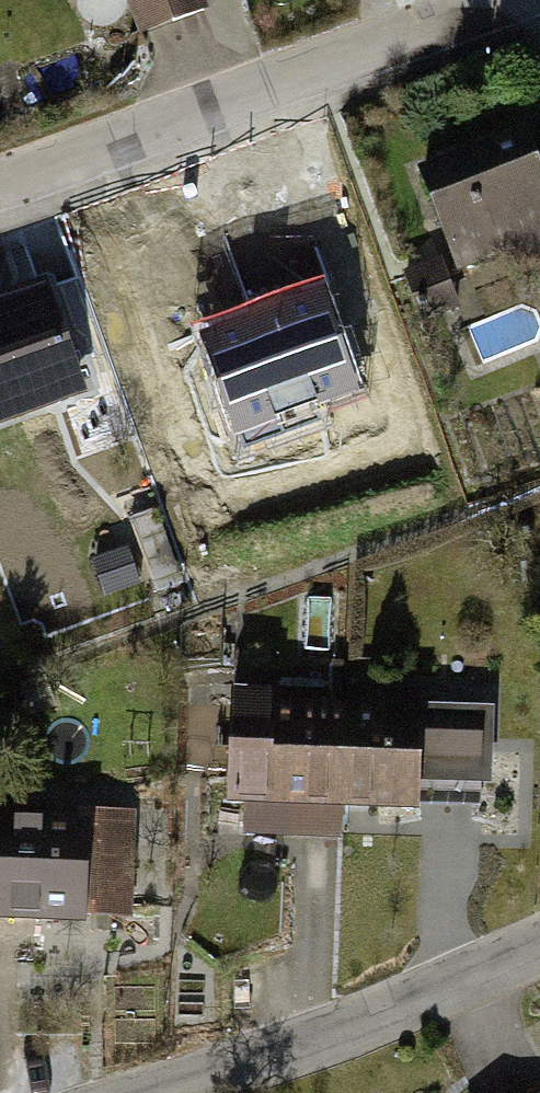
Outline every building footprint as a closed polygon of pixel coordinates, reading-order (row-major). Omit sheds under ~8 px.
[(137,38),(223,5),(222,0),(123,0),(137,38)] [(459,280),(539,250),(539,182),(519,126),(416,164),(459,280)] [(449,289),(435,252),(398,266),(413,303),(449,289)] [(78,389),(35,272),(0,285),(0,418),(78,389)] [(214,403),(233,452),(348,408),(311,313),(269,330),(264,317),(191,344),(197,359),(176,367),(193,411),(214,403)] [(121,518),(148,596),(182,584),(156,506),(121,518)] [(337,838),(338,809),(342,700),(271,698),(272,684),(227,682),(223,804),(287,806),(286,836),(337,838)] [(451,704),(342,700),(338,809),(413,811),(415,769),(448,770),(451,704)] [(0,814),(0,916),(75,918),(77,861),(117,862),(119,809),(77,808),(77,817),(0,814)]
